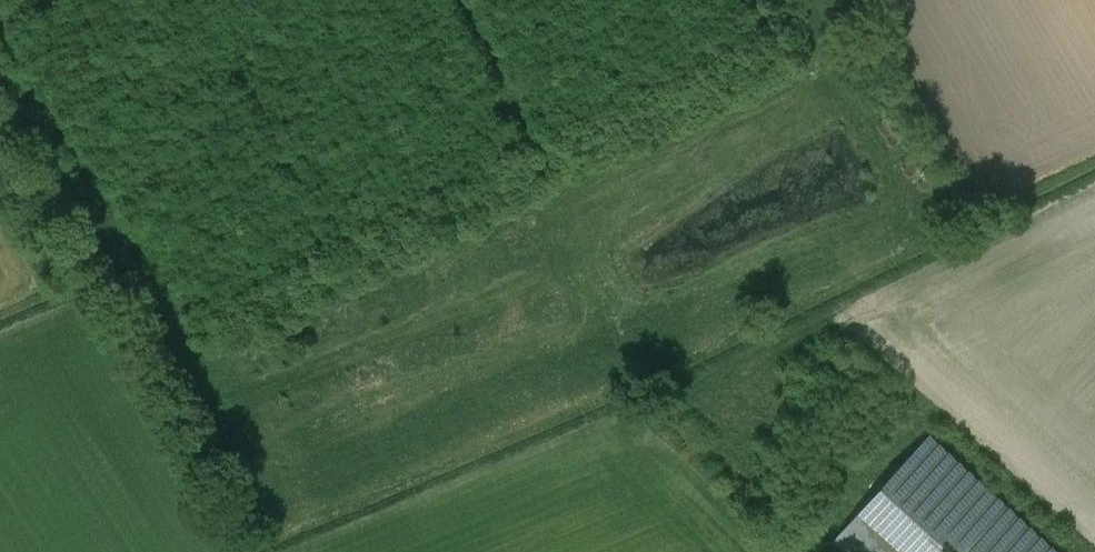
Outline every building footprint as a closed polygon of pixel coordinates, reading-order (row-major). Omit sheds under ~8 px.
[(927,439),(835,540),(848,551),(1051,551),(927,439)]
